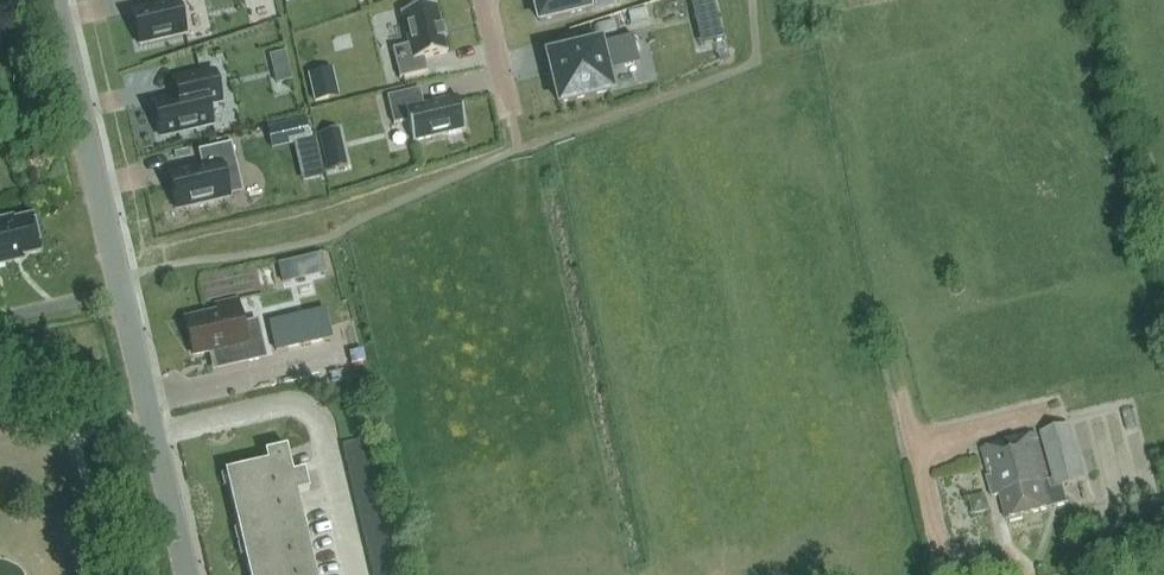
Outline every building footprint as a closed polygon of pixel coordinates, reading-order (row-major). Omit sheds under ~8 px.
[(539,21),(588,9),(586,0),(534,0),(539,21)] [(702,46),(728,38),(716,0),(688,0),(702,46)] [(185,36),(177,1),(131,12),(139,46),(185,36)] [(409,45),(393,49),(400,79),(427,73),(424,59),(447,53),(436,5),(401,13),(409,45)] [(600,44),(548,57),(559,104),(611,92),(607,72),(639,64),(633,37),(600,45),(600,44)] [(187,90),(151,99),(160,133),(212,121),(207,101),(220,98),(213,66),(183,73),(187,90)] [(419,89),(387,97),(394,125),(408,122),(413,142),(465,130),(457,97),(423,106),(419,89)] [(340,126),(321,131),(330,168),(350,163),(340,126)] [(244,194),(232,144),(200,152),(203,168),(170,176),(178,210),(230,198),(230,197),(244,194)] [(12,262),(12,259),(41,252),(32,217),(13,221),(13,218),(0,221),(0,265),(12,262)] [(185,321),(193,355),(208,352),(213,372),(266,360),(257,322),(243,325),(237,300),(216,305),(218,314),(185,321)] [(992,497),(999,495),(1006,520),(1010,519),(1011,522),(1023,519),(1022,516),(1051,508),(1059,506),(1068,504),(1063,486),(1084,481),(1069,425),(1042,432),(1055,479),(1048,481),(1036,434),(985,448),(982,449),(989,477),(987,477),(992,497)] [(346,460),(375,453),(371,438),(343,445),(346,460)] [(298,494),(309,491),(305,472),(293,474),(287,448),(265,453),(267,463),(225,473),(249,574),(317,574),(298,494)] [(378,468),(375,453),(346,460),(350,475),(378,468)] [(382,483),(378,468),(350,475),(354,489),(382,483)] [(382,483),(354,489),(357,504),(385,498),(382,483)] [(389,513),(385,498),(357,504),(361,519),(389,513)] [(392,528),(389,513),(361,519),(364,534),(392,528)] [(396,543),(392,528),(364,534),(368,549),(396,543)] [(399,558),(396,543),(368,549),(371,564),(399,558)] [(399,558),(371,564),(374,574),(392,574),(403,573),(399,558)]
